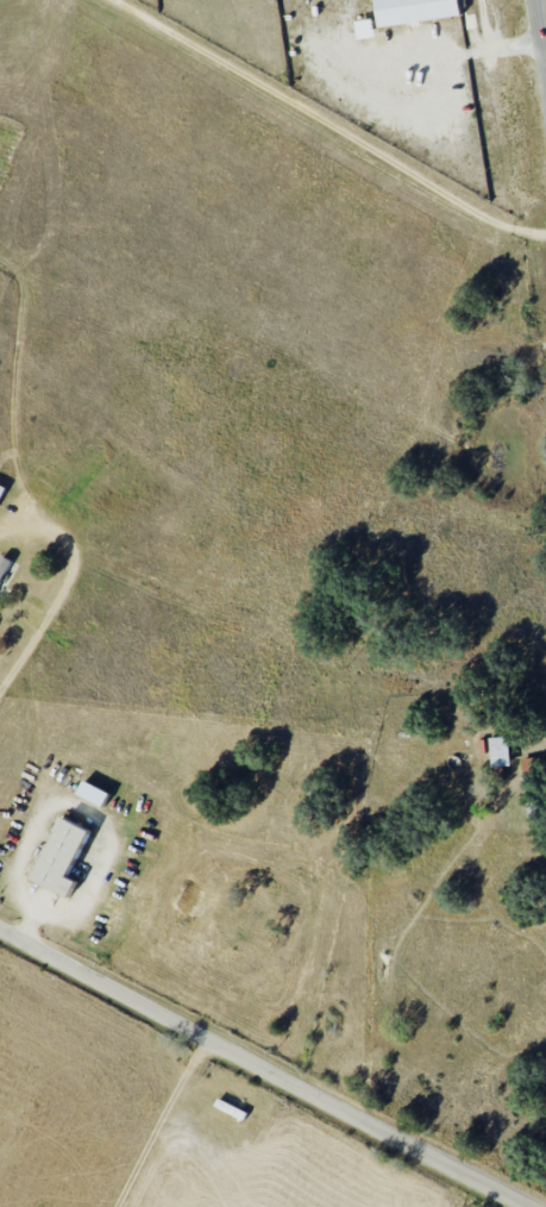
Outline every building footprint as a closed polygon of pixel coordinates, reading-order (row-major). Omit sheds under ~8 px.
[(458,0),(374,0),(378,28),(460,16),(458,0)] [(374,37),(372,19),(355,21),(357,39),(374,37)] [(2,596),(15,561),(0,556),(0,595),(2,596)] [(491,767),(510,766),(508,737),(489,738),(491,767)] [(88,830),(60,817),(30,881),(67,898),(75,881),(66,877),(88,830)]
